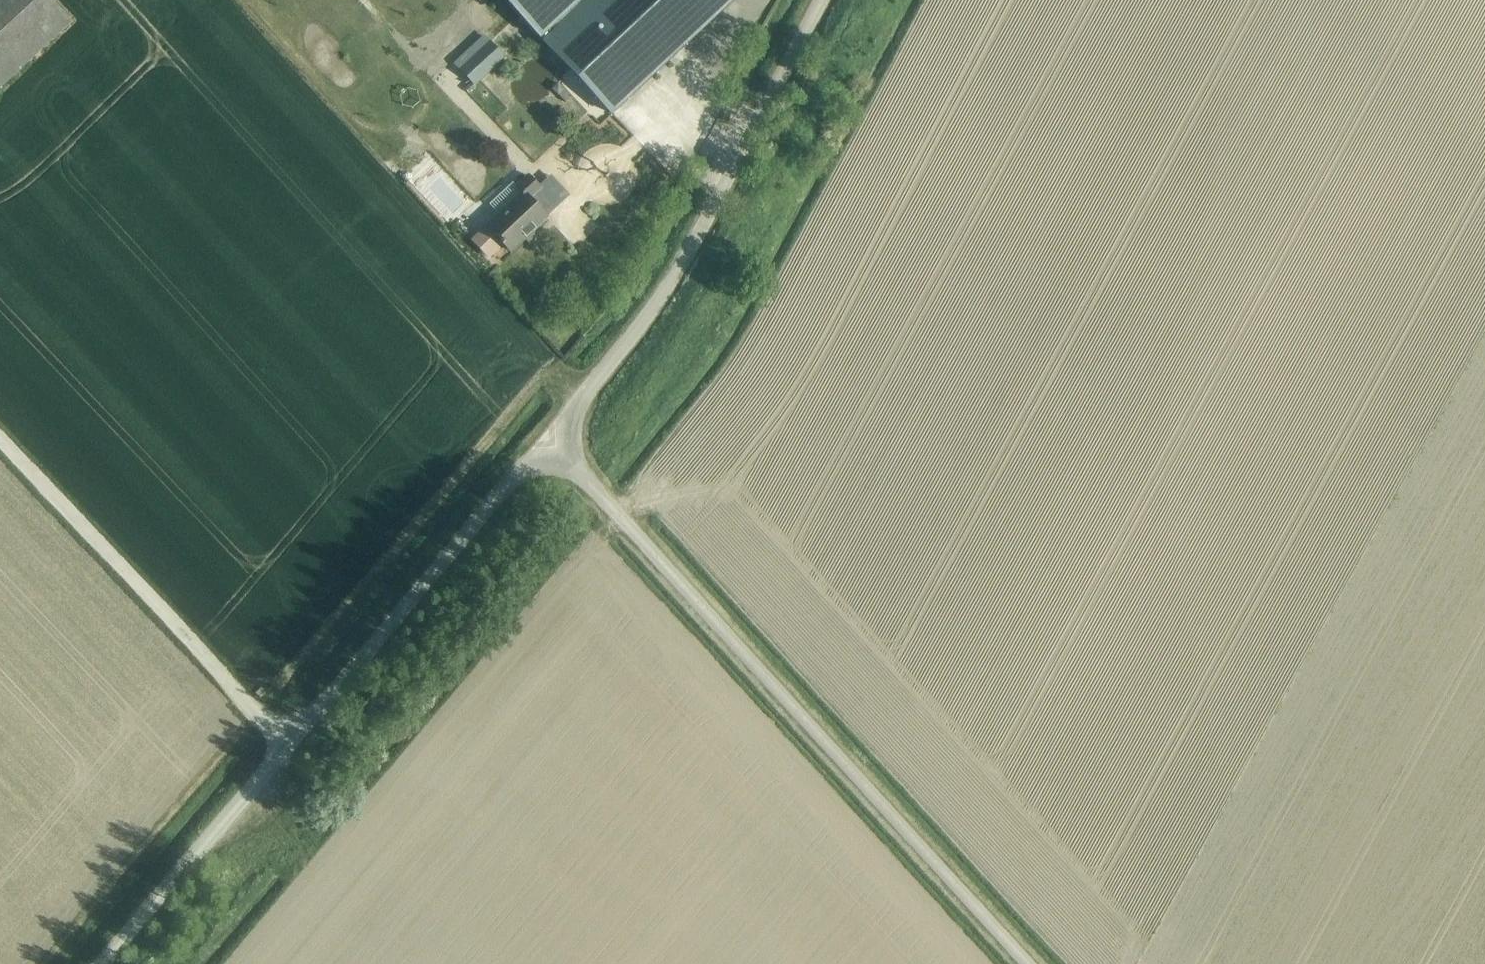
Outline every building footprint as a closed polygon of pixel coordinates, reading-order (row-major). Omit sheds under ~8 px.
[(69,24),(47,0),(0,0),(0,87),(69,24)] [(542,38),(583,0),(508,0),(542,38)] [(722,10),(733,0),(586,0),(543,40),(611,113),(722,10)] [(489,42),(459,71),(474,87),(504,58),(489,42)] [(427,153),(411,167),(424,179),(439,165),(427,153)] [(546,217),(528,198),(539,188),(528,176),(516,187),(522,193),(486,227),(509,252),(546,217)]
